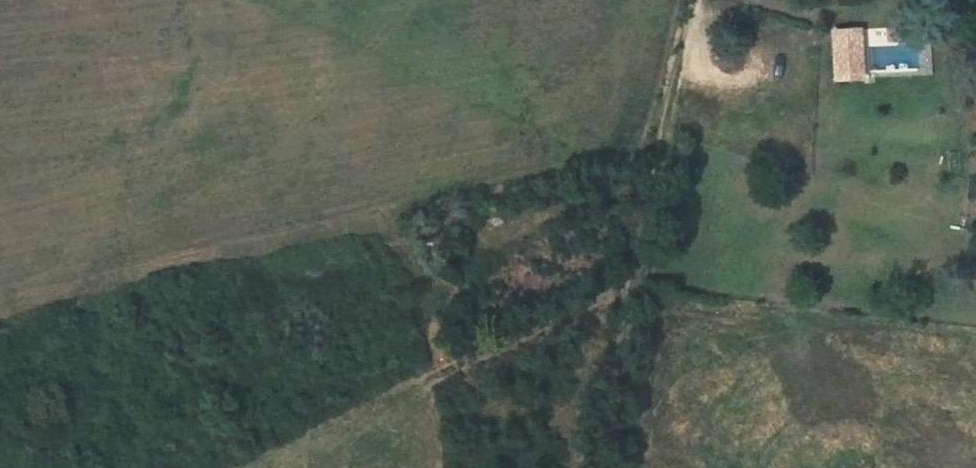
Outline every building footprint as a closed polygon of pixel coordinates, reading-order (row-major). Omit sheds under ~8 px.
[(843,37),(843,25),(817,26),(818,37),(843,37)] [(843,37),(818,37),(818,72),(844,72),(843,37)]
